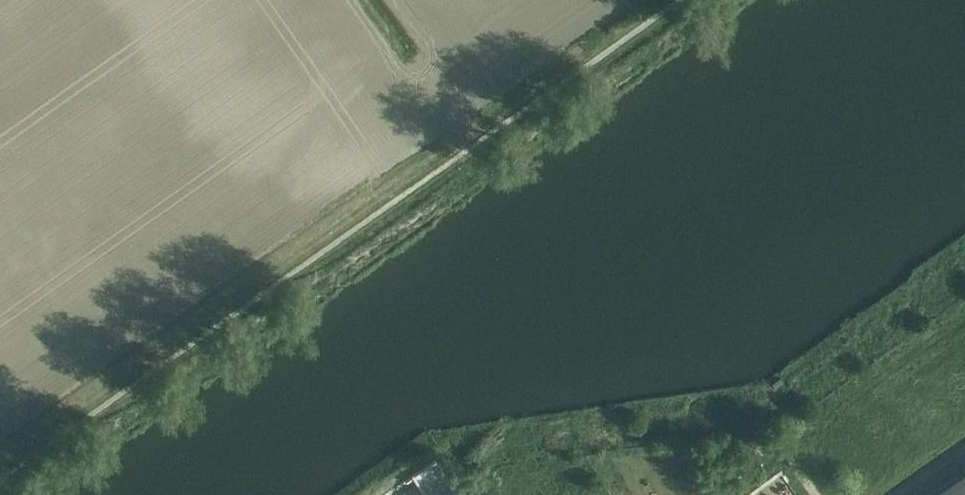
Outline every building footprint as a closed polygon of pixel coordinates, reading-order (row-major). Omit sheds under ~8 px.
[(930,494),(964,494),(964,470),(930,494)]
